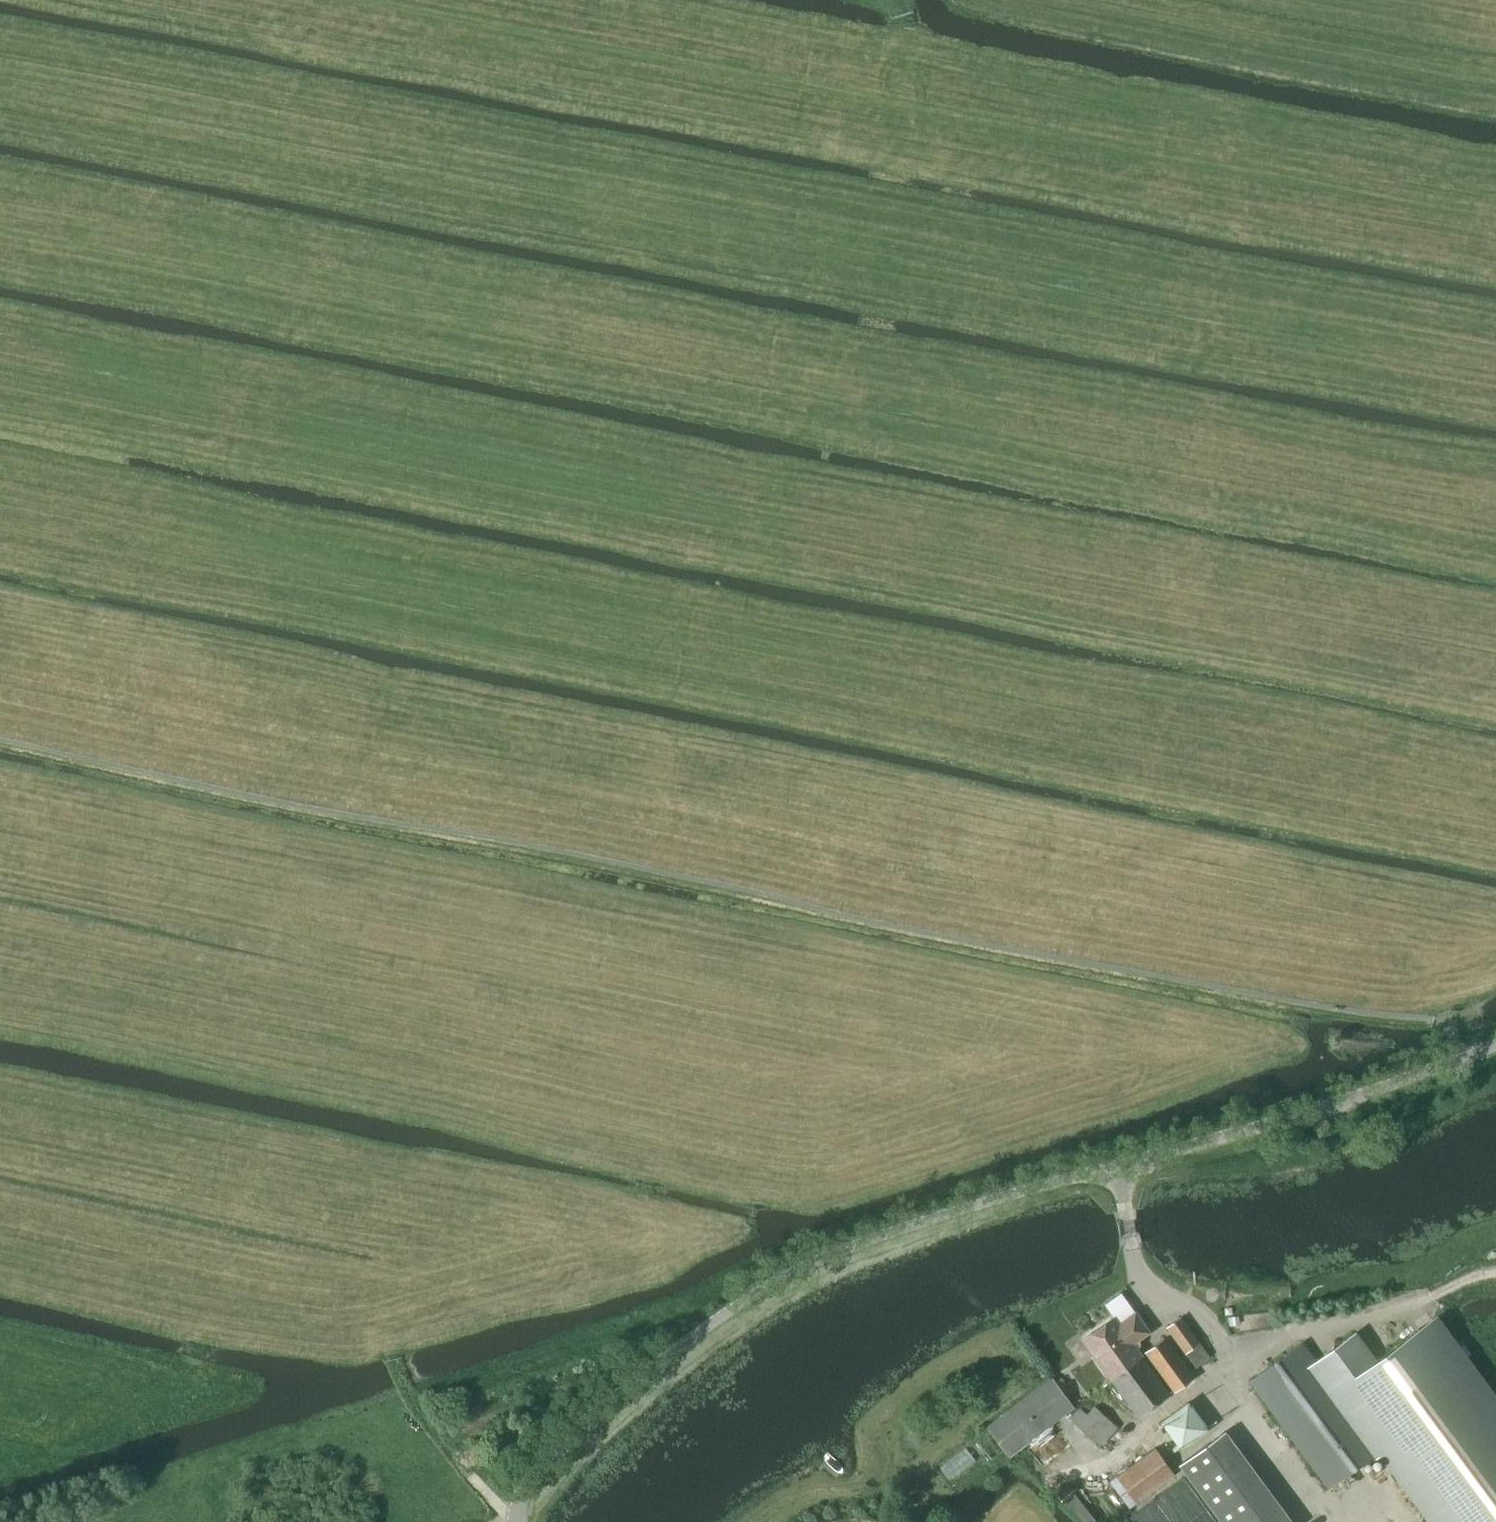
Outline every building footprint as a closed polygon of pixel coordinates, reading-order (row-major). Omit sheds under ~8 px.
[(1146,1330),(1132,1311),(1116,1323),(1111,1316),(1080,1339),(1135,1416),(1167,1393),(1130,1342),(1146,1330)] [(1193,1365),(1208,1354),(1179,1315),(1164,1326),(1193,1365)] [(1317,1357),(1384,1449),(1437,1521),(1495,1521),(1495,1401),(1435,1316),(1374,1360),(1353,1331),(1317,1357)] [(1172,1389),(1191,1376),(1162,1336),(1143,1350),(1172,1389)] [(1327,1490),(1384,1449),(1317,1357),(1305,1340),(1249,1382),(1327,1490)] [(1008,1456),(1073,1406),(1064,1394),(1056,1383),(1051,1377),(986,1427),(1008,1456)] [(1061,1380),(1056,1383),(1064,1394),(1069,1390),(1061,1380)] [(1080,1407),(1069,1418),(1079,1428),(1098,1446),(1116,1428),(1095,1407),(1087,1414),(1080,1407)] [(1224,1430),(1177,1465),(1219,1521),(1292,1521),(1224,1430)] [(1114,1476),(1108,1481),(1127,1506),(1133,1502),(1172,1473),(1153,1448),(1114,1476)]
